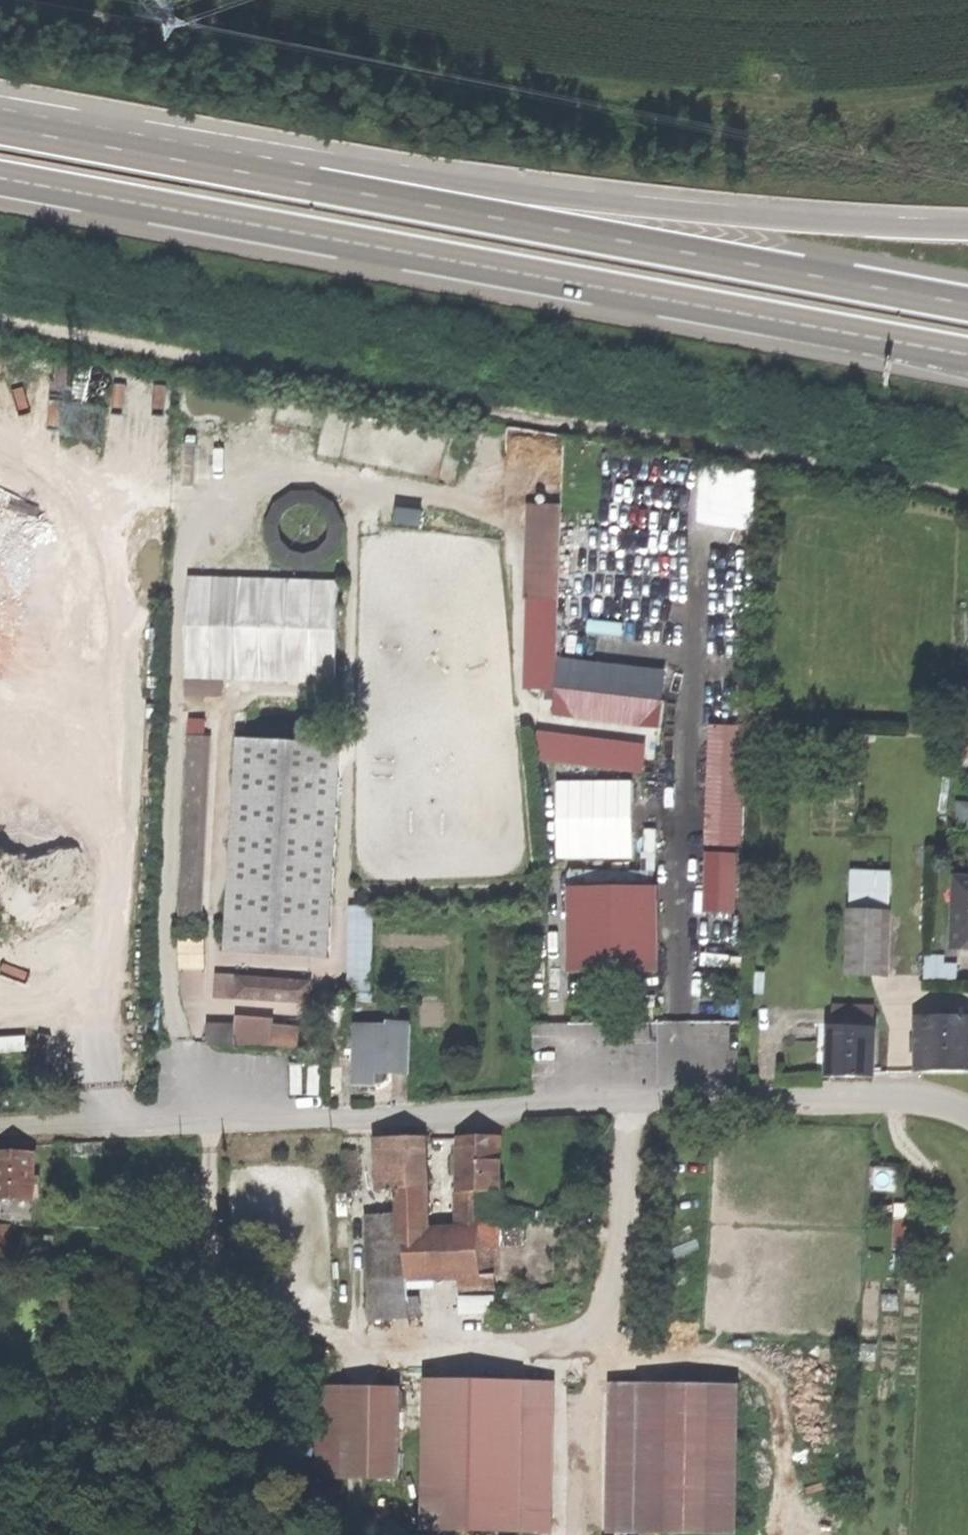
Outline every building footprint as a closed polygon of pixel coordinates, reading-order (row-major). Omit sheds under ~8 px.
[(284,525),(283,563),(344,566),(347,495),(279,491),(278,525),(284,525)] [(531,506),(527,599),(558,600),(561,508),(531,506)] [(186,679),(336,683),(339,582),(189,577),(186,679)] [(556,661),(558,600),(527,599),(524,687),(555,689),(556,661)] [(666,670),(556,661),(555,689),(664,702),(666,670)] [(661,730),(664,702),(555,689),(554,716),(661,730)] [(194,915),(197,915),(208,719),(191,719),(182,914),(194,915)] [(706,847),(746,847),(749,731),(716,730),(712,795),(708,795),(706,847)] [(227,949),(330,956),(343,746),(240,739),(227,949)] [(632,858),(632,785),(557,782),(555,856),(632,858)] [(738,856),(707,854),(705,913),(736,914),(738,856)] [(850,913),(888,914),(890,874),(852,872),(850,913)] [(574,873),(573,890),(650,890),(650,878),(642,873),(574,873)] [(954,949),(967,949),(967,879),(956,879),(954,949)] [(654,890),(650,890),(573,890),(572,971),(654,971),(654,932),(654,890)] [(347,1001),(369,1001),(372,908),(356,908),(354,983),(347,983),(347,1001)] [(888,914),(850,913),(848,975),(886,977),(888,914)] [(194,930),(194,915),(182,914),(181,929),(194,930)] [(208,966),(208,940),(184,940),(184,966),(208,966)] [(942,959),(925,958),(924,982),(954,983),(955,967),(941,967),(942,959)] [(218,997),(237,998),(239,979),(220,977),(218,997)] [(237,998),(309,1002),(310,983),(239,979),(237,998)] [(874,1010),(834,1009),(834,1029),(873,1030),(874,1010)] [(917,1019),(917,1046),(918,1073),(967,1072),(967,1018),(917,1019)] [(237,1043),(272,1046),(273,1029),(274,1024),(239,1021),(238,1026),(237,1043)] [(392,1024),(392,1031),(391,1074),(408,1073),(411,1025),(392,1024)] [(208,1043),(237,1043),(238,1026),(208,1026),(208,1043)] [(273,1029),(272,1046),(311,1049),(312,1033),(273,1029)] [(817,1029),(817,1042),(831,1042),(832,1029),(817,1029)] [(831,1042),(830,1076),(872,1077),(873,1051),(873,1030),(834,1029),(832,1029),(831,1042)] [(376,1087),(377,1073),(391,1074),(392,1031),(354,1030),(353,1086),(376,1087)] [(830,1081),(830,1076),(831,1042),(817,1042),(816,1082),(830,1081)] [(390,1079),(391,1074),(377,1073),(376,1087),(380,1086),(383,1085),(387,1083),(390,1079)] [(387,1190),(419,1189),(427,1189),(426,1169),(418,1169),(417,1138),(379,1139),(381,1190),(387,1190)] [(425,1138),(417,1138),(418,1169),(426,1169),(426,1153),(425,1138)] [(459,1193),(499,1192),(500,1138),(460,1138),(460,1164),(459,1193)] [(345,1179),(359,1178),(358,1151),(343,1151),(345,1179)] [(34,1201),(35,1181),(36,1154),(0,1153),(0,1200),(34,1201)] [(480,1276),(478,1231),(458,1232),(425,1234),(425,1225),(420,1226),(419,1189),(387,1190),(388,1197),(399,1196),(400,1217),(405,1217),(407,1280),(460,1277),(480,1276)] [(478,1231),(497,1230),(498,1210),(499,1192),(459,1193),(458,1232),(478,1231)] [(10,1225),(10,1231),(18,1231),(18,1225),(34,1226),(34,1201),(0,1200),(0,1225),(10,1225)] [(523,1211),(498,1210),(497,1230),(496,1247),(521,1248),(523,1211)] [(898,1258),(918,1258),(918,1216),(898,1216),(898,1258)] [(409,1317),(407,1280),(405,1217),(400,1217),(370,1218),(374,1319),(409,1317)] [(0,1225),(0,1251),(9,1252),(10,1231),(10,1225),(0,1225)] [(478,1231),(480,1276),(495,1276),(496,1247),(497,1230),(478,1231)] [(496,1288),(495,1276),(480,1276),(460,1277),(460,1290),(496,1288)] [(467,1312),(497,1308),(496,1293),(465,1297),(467,1312)] [(453,1503),(551,1503),(550,1382),(453,1383),(453,1503)] [(717,1534),(737,1534),(740,1384),(620,1382),(617,1533),(717,1534)] [(403,1477),(404,1396),(357,1396),(357,1477),(403,1477)]
